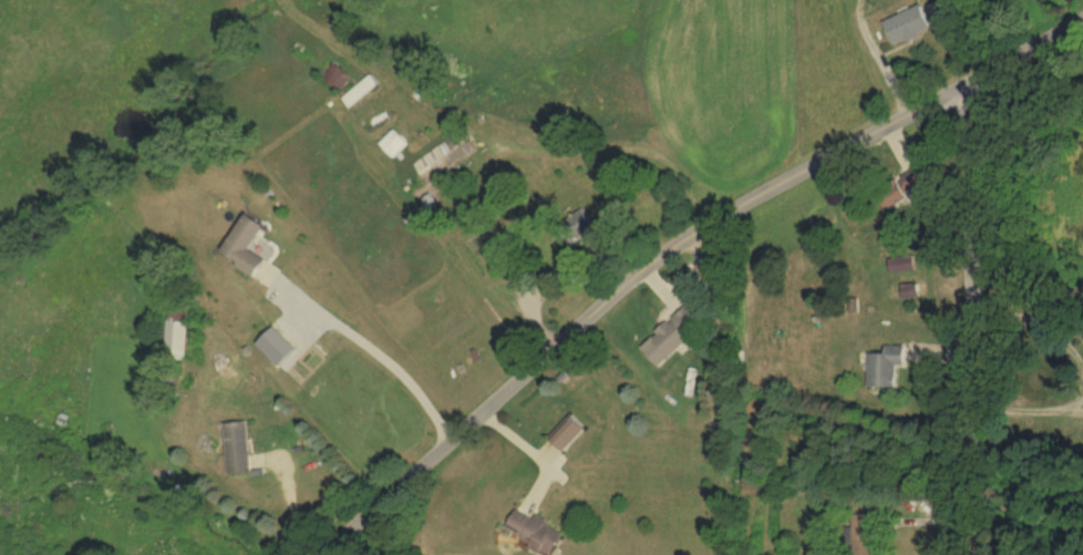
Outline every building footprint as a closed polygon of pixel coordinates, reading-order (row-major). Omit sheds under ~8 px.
[(936,29),(926,5),(887,20),(897,45),(936,29)] [(438,147),(447,166),(480,151),(471,132),(438,147)] [(916,164),(875,192),(887,210),(928,183),(916,164)] [(600,227),(586,208),(564,225),(578,244),(600,227)] [(268,226),(248,213),(224,253),(259,275),(269,260),(253,250),(268,226)] [(915,269),(914,255),(889,257),(890,272),(915,269)] [(903,284),(902,298),(918,298),(918,284),(903,284)] [(186,358),(188,320),(185,320),(186,313),(168,311),(165,357),(186,358)] [(667,356),(691,336),(674,316),(650,336),(667,356)] [(896,386),(896,363),(904,363),(905,345),(885,344),(885,352),(868,351),(868,386),(896,386)] [(587,426),(575,414),(552,437),(564,449),(587,426)] [(229,471),(253,469),(249,418),(225,420),(229,471)] [(526,534),(522,543),(553,554),(562,532),(552,528),(555,522),(516,507),(508,527),(526,534)] [(876,513),(852,513),(852,527),(847,527),(847,546),(852,546),(852,554),(876,554),(876,513)]
